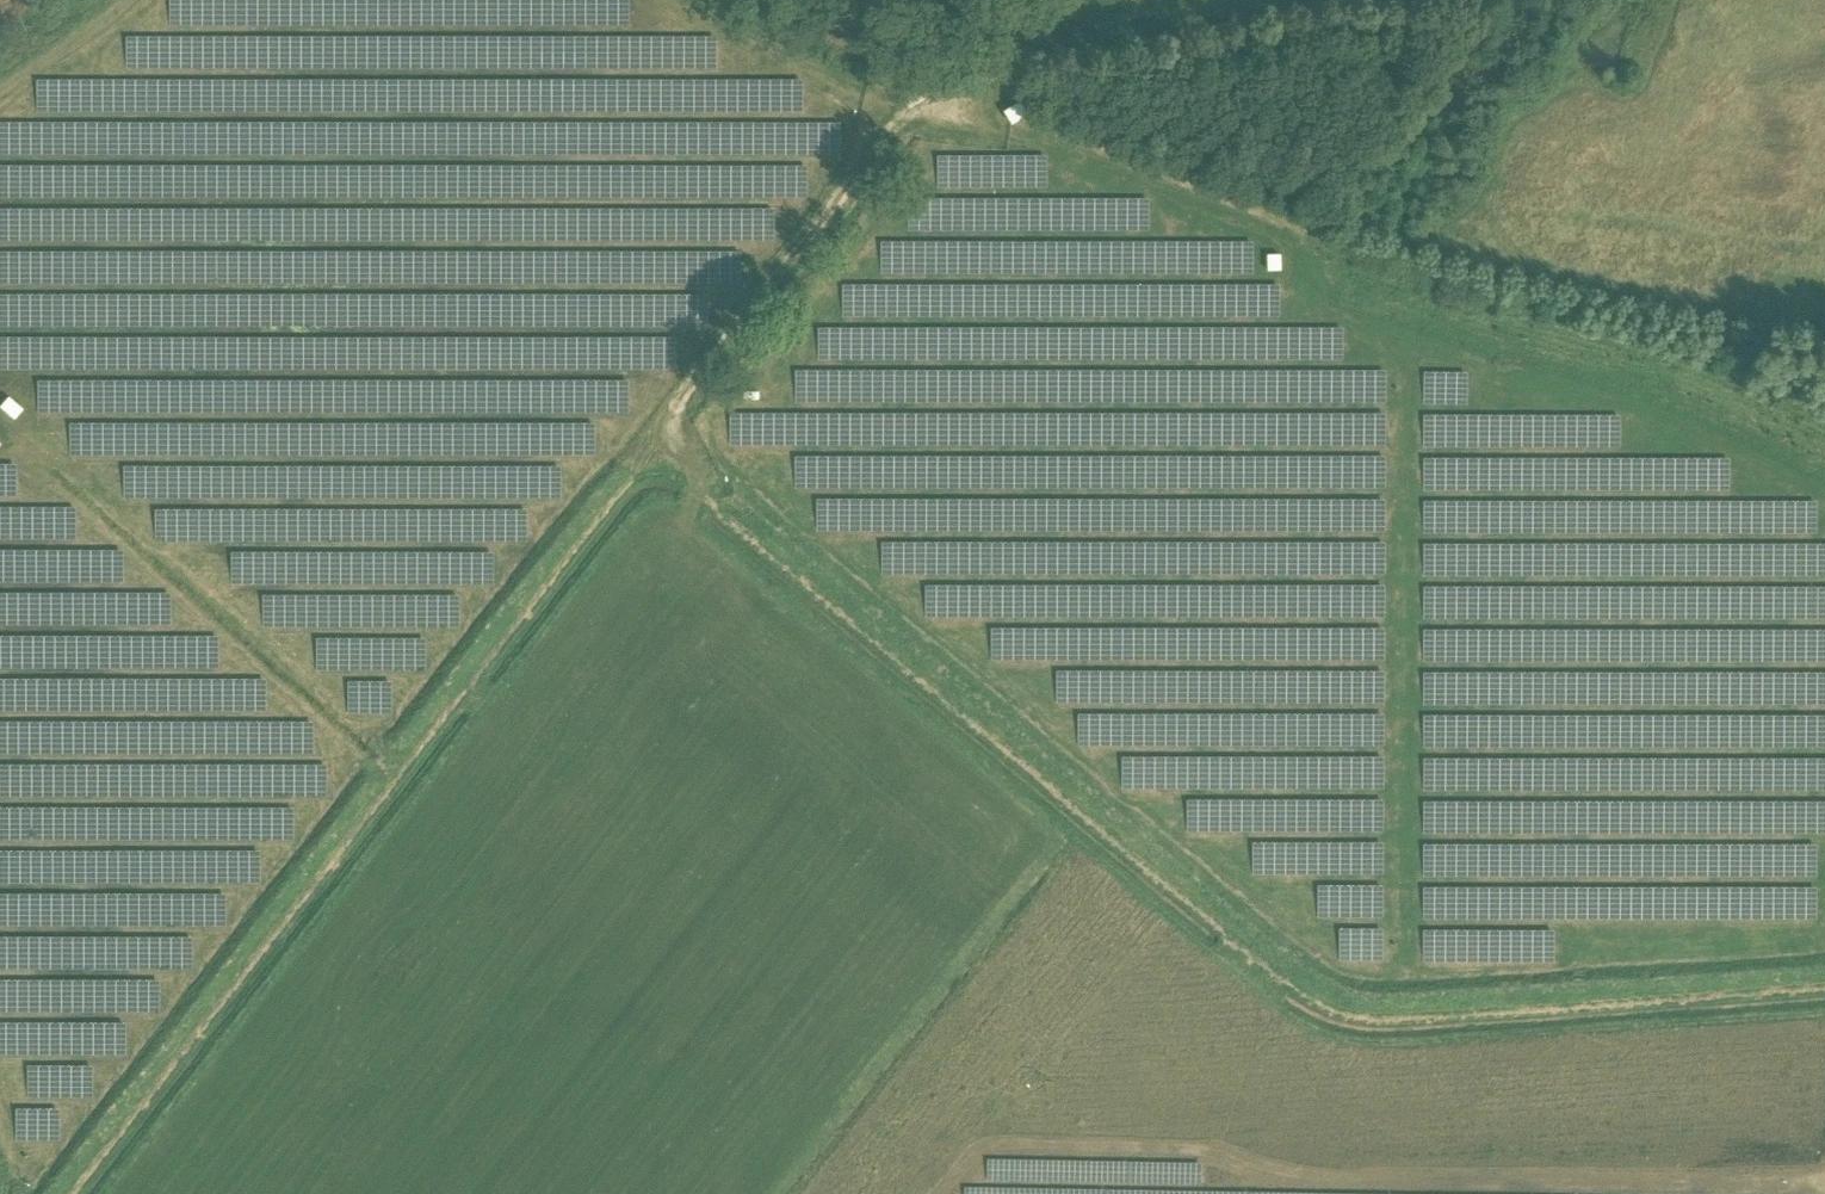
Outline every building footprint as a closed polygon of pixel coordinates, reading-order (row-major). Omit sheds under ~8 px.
[(1022,99),(999,107),(1006,125),(1029,117),(1022,99)]
